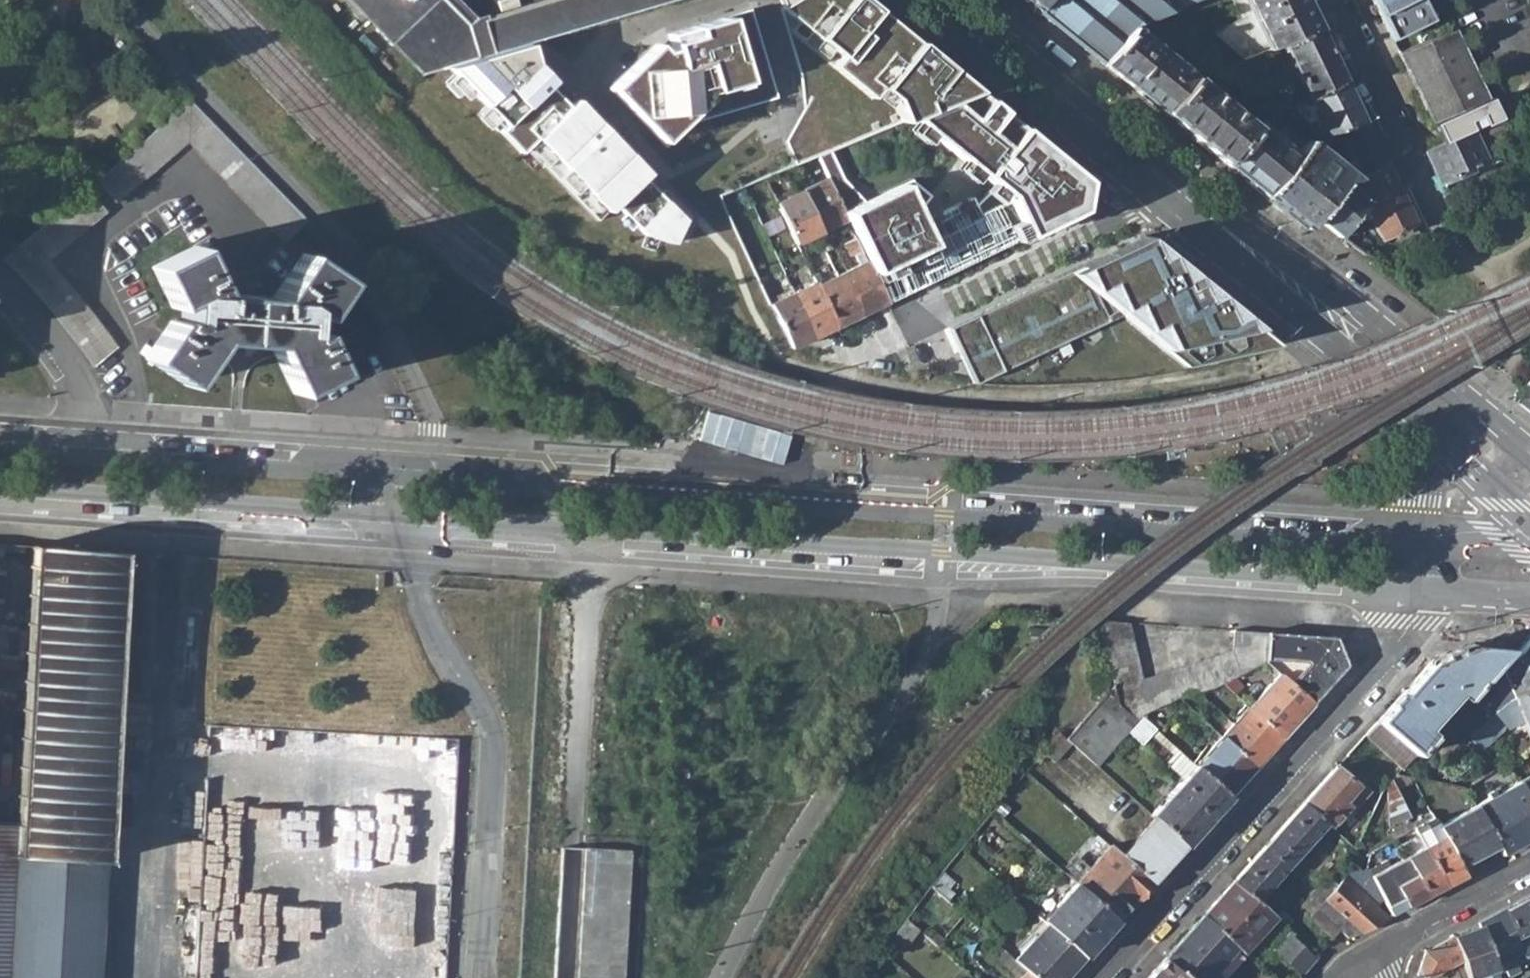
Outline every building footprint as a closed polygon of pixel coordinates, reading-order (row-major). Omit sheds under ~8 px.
[(428,75),(438,72),(506,51),(675,0),(554,0),(472,25),(447,0),(354,0),(428,75)] [(501,1),(504,11),(522,6),(520,0),(504,0),(501,1)] [(819,98),(794,139),(803,163),(818,157),(835,150),(974,91),(862,0),(783,0),(819,98)] [(1042,15),(1054,0),(1024,0),(1042,15)] [(1102,64),(1131,27),(1179,8),(1198,0),(1054,0),(1042,15),(1102,64)] [(1240,18),(1211,33),(1220,40),(1245,60),(1256,56),(1284,47),(1319,33),(1303,0),(1231,0),(1240,18)] [(1391,40),(1431,20),(1420,0),(1372,0),(1391,40)] [(703,130),(782,106),(750,15),(658,54),(604,109),(655,168),(703,130)] [(1190,74),(1131,27),(1102,64),(1160,112),(1190,74)] [(1398,54),(1432,124),(1487,98),(1455,30),(1398,54)] [(1284,47),(1307,99),(1343,81),(1319,33),(1284,47)] [(647,209),(651,204),(506,51),(438,72),(604,245),(607,242),(647,209)] [(1263,70),(1256,56),(1245,60),(1254,76),(1263,70)] [(1227,68),(1247,105),(1260,97),(1240,62),(1227,68)] [(1222,162),(1251,126),(1222,104),(1211,95),(1192,80),(1193,78),(1190,74),(1160,112),(1222,162)] [(1257,80),(1265,94),(1273,89),(1266,75),(1257,80)] [(1284,107),(1312,140),(1340,129),(1362,122),(1343,81),(1307,99),(1284,107)] [(1229,96),(1217,86),(1211,95),(1222,104),(1229,96)] [(973,261),(991,253),(1013,242),(1078,212),(1082,181),(1065,167),(1044,150),(1021,131),(996,109),(974,91),(949,103),(910,119),(990,184),(973,207),(969,199),(921,221),(904,184),(869,201),(844,212),(848,221),(856,237),(886,302),(897,297),(916,288),(932,280),(954,270),(973,261)] [(1432,124),(1440,142),(1467,129),(1476,124),(1496,116),(1487,98),(1432,124)] [(289,244),(312,223),(193,99),(95,181),(117,205),(191,145),(289,244)] [(1496,116),(1476,124),(1491,149),(1510,132),(1499,115),(1496,116)] [(1263,196),(1295,157),(1254,122),(1251,126),(1222,162),(1263,196)] [(1340,129),(1351,156),(1359,172),(1382,161),(1362,122),(1340,129)] [(1436,180),(1481,157),(1467,129),(1440,142),(1422,152),(1436,180)] [(1263,196),(1303,229),(1313,216),(1341,181),(1359,172),(1351,156),(1343,167),(1309,141),(1295,157),(1263,196)] [(818,157),(828,180),(844,212),(869,201),(848,176),(835,150),(818,157)] [(1365,201),(1363,206),(1380,240),(1412,225),(1382,161),(1359,172),(1341,181),(1365,201)] [(844,212),(828,180),(803,193),(821,234),(848,221),(844,212)] [(1313,216),(1338,237),(1356,215),(1363,206),(1365,201),(1341,181),(1313,216)] [(46,264),(106,212),(86,189),(3,259),(44,305),(93,367),(118,347),(46,264)] [(777,204),(797,245),(821,234),(803,193),(777,204)] [(682,242),(647,209),(607,242),(646,277),(682,242)] [(1146,233),(951,328),(978,383),(1123,313),(1186,364),(1280,344),(1146,233)] [(840,271),(860,314),(886,302),(856,237),(845,241),(851,254),(857,256),(860,262),(840,271)] [(342,281),(303,253),(272,297),(217,292),(195,245),(152,265),(170,303),(178,299),(178,323),(171,323),(145,355),(185,384),(213,342),(272,345),(293,392),(335,371),(317,332),(310,338),(309,313),(318,318),(342,281)] [(814,284),(835,326),(860,314),(840,271),(836,273),(833,269),(820,274),(818,272),(810,275),(814,284)] [(835,326),(814,284),(793,293),(814,336),(835,326)] [(770,303),(790,347),(814,336),(793,293),(770,303)] [(1529,414),(1529,379),(1528,382),(1513,400),(1529,414)] [(122,553),(33,547),(14,813),(0,812),(0,977),(94,977),(122,553)] [(1145,710),(1147,714),(1180,696),(1225,684),(1267,662),(1268,632),(1235,630),(1234,651),(1144,680),(1131,623),(1100,621),(1113,684),(1116,693),(1138,713),(1145,710)] [(1280,674),(1315,703),(1347,665),(1336,636),(1268,632),(1267,662),(1280,674)] [(1500,715),(1507,708),(1516,700),(1529,692),(1529,638),(1514,654),(1502,666),(1500,658),(1490,669),(1499,698),(1492,705),(1500,715)] [(1378,719),(1415,752),(1432,734),(1424,726),(1457,690),(1465,697),(1490,669),(1500,658),(1508,649),(1467,646),(1430,662),(1378,719)] [(1508,649),(1500,658),(1502,666),(1514,654),(1508,649)] [(1315,703),(1280,674),(1251,707),(1284,737),(1315,703)] [(1096,703),(1129,732),(1142,717),(1138,713),(1116,693),(1113,684),(1096,703)] [(1529,734),(1529,692),(1516,700),(1507,708),(1500,715),(1499,716),(1506,727),(1524,718),(1529,734)] [(1079,723),(1112,750),(1129,732),(1096,703),(1079,723)] [(1224,737),(1257,767),(1284,737),(1251,707),(1224,737)] [(1473,739),(1484,750),(1506,732),(1506,727),(1499,716),(1473,739)] [(1142,717),(1129,732),(1137,741),(1151,725),(1142,717)] [(1367,733),(1404,765),(1415,752),(1378,719),(1367,733)] [(1096,764),(1099,766),(1112,750),(1079,723),(1067,737),(1071,742),(1096,764)] [(1056,760),(1071,742),(1067,737),(1060,731),(1045,750),(1056,760)] [(1198,765),(1232,795),(1257,767),(1224,737),(1198,765)] [(1232,795),(1198,765),(1154,815),(1158,818),(1187,845),(1232,795)] [(1327,823),(1332,827),(1352,806),(1347,801),(1360,787),(1337,766),(1304,802),(1327,823)] [(1391,779),(1396,790),(1415,780),(1413,775),(1398,772),(1391,779)] [(1527,796),(1529,794),(1529,776),(1519,782),(1527,796)] [(1383,787),(1389,826),(1409,816),(1396,790),(1391,779),(1383,787)] [(1503,856),(1529,841),(1529,802),(1527,796),(1519,782),(1495,796),(1493,791),(1487,794),(1489,798),(1477,806),(1498,846),(1503,856)] [(1235,881),(1257,901),(1327,823),(1304,802),(1235,881)] [(1443,836),(1460,866),(1498,846),(1477,806),(1466,812),(1463,807),(1455,811),(1459,816),(1440,827),(1443,836)] [(1424,846),(1445,887),(1465,876),(1460,866),(1443,836),(1440,827),(1435,818),(1434,817),(1414,828),(1424,846)] [(1158,818),(1125,855),(1155,881),(1187,845),(1158,818)] [(1112,844),(1078,884),(1120,920),(1155,881),(1125,855),(1112,844)] [(1405,857),(1428,896),(1445,887),(1424,846),(1405,857)] [(585,848),(578,977),(624,977),(631,850),(585,848)] [(1371,876),(1391,916),(1428,896),(1405,857),(1371,876)] [(1371,876),(1348,863),(1342,876),(1368,901),(1365,904),(1383,921),(1391,916),(1371,876)] [(1368,901),(1342,876),(1339,881),(1365,904),(1368,901)] [(1202,916),(1245,954),(1276,919),(1257,901),(1235,881),(1202,916)] [(1323,901),(1360,933),(1383,921),(1365,904),(1339,881),(1330,890),(1323,901)] [(1309,896),(1319,904),(1323,901),(1330,890),(1321,883),(1309,896)] [(1045,921),(1048,925),(1087,957),(1120,920),(1078,884),(1045,921)] [(1525,960),(1529,958),(1529,897),(1507,909),(1522,952),(1525,960)] [(1341,931),(1348,939),(1360,933),(1323,901),(1319,904),(1316,909),(1341,931)] [(1332,940),(1341,931),(1316,909),(1307,918),(1332,940)] [(1501,964),(1508,977),(1519,971),(1513,958),(1522,952),(1507,909),(1480,924),(1481,926),(1496,966),(1501,964)] [(1191,977),(1218,977),(1224,977),(1245,954),(1202,916),(1166,957),(1191,977)] [(1017,961),(1023,967),(1036,977),(1068,977),(1087,957),(1048,925),(1017,961)] [(1470,977),(1474,977),(1489,973),(1491,977),(1499,975),(1496,966),(1481,926),(1455,938),(1464,961),(1470,977)] [(1274,951),(1302,976),(1318,958),(1293,937),(1294,935),(1291,932),(1274,951)] [(1464,961),(1455,938),(1426,954),(1417,977),(1418,977),(1432,977),(1464,961)] [(1014,959),(1006,951),(1000,959),(1008,967),(1014,959)] [(1166,957),(1147,977),(1191,977),(1166,957)] [(1017,961),(1014,959),(1008,967),(1016,974),(1023,967),(1017,961)] [(1023,967),(1016,974),(1013,977),(1036,977),(1023,967)]
